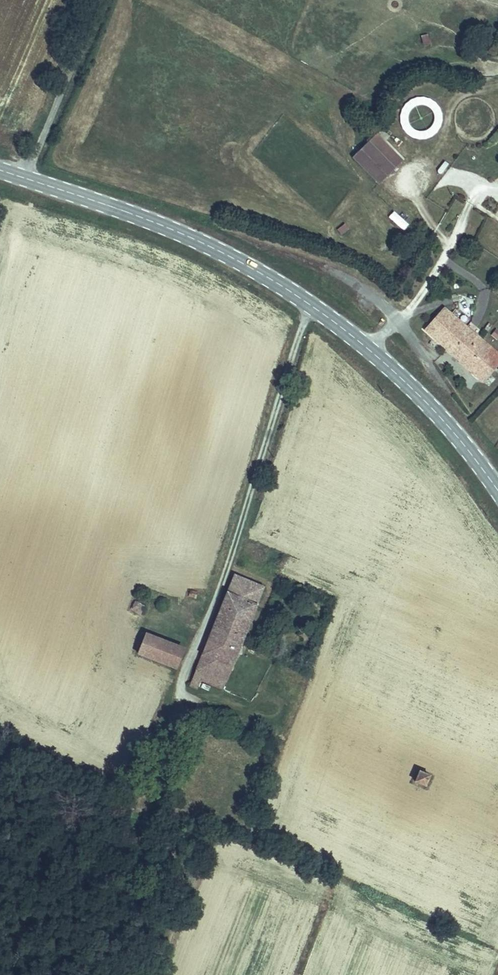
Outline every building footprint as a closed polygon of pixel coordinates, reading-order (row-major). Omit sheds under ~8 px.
[(408,103),(400,132),(434,141),(444,105),(427,101),(425,108),(408,103)] [(401,151),(373,125),(359,139),(387,166),(401,151)] [(388,218),(403,230),(409,224),(394,211),(388,218)] [(433,306),(472,355),(497,334),(458,285),(433,306)] [(472,355),(481,365),(497,351),(497,335),(497,334),(472,355)] [(235,560),(201,641),(210,645),(218,649),(229,655),(263,573),(235,560)] [(190,571),(187,578),(194,581),(197,573),(190,571)] [(160,597),(155,609),(165,613),(170,601),(160,597)] [(131,611),(140,615),(144,605),(136,601),(131,611)] [(141,619),(133,636),(173,654),(180,637),(141,619)] [(195,655),(223,668),(229,655),(218,649),(210,645),(201,641),(195,655)] [(199,666),(220,676),(223,668),(195,655),(191,663),(199,666)] [(199,666),(191,663),(187,673),(195,676),(199,666)] [(423,761),(417,771),(426,777),(432,766),(423,761)]
